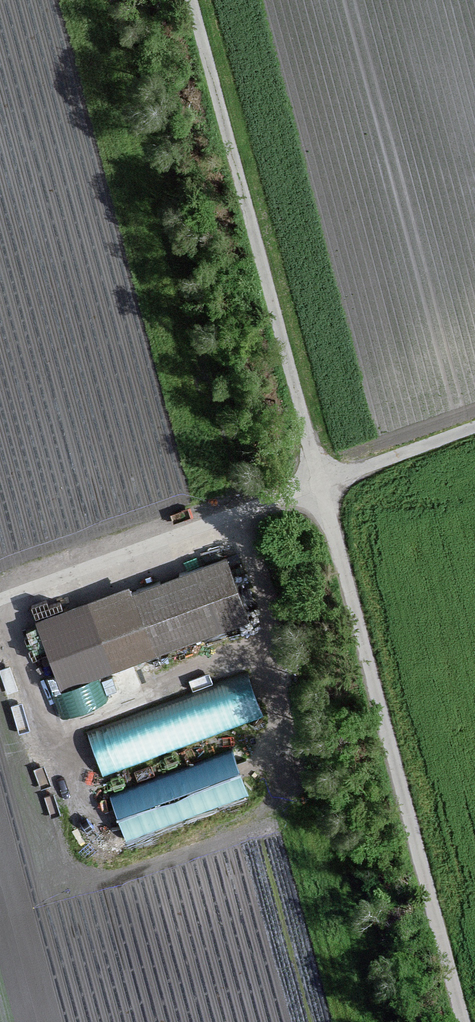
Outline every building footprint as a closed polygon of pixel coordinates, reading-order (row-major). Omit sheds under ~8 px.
[(232,548),(38,604),(60,681),(51,683),(57,706),(107,692),(98,660),(252,616),(232,548)] [(89,728),(105,771),(267,710),(251,667),(89,728)] [(237,744),(111,784),(127,834),(253,794),(237,744)]
